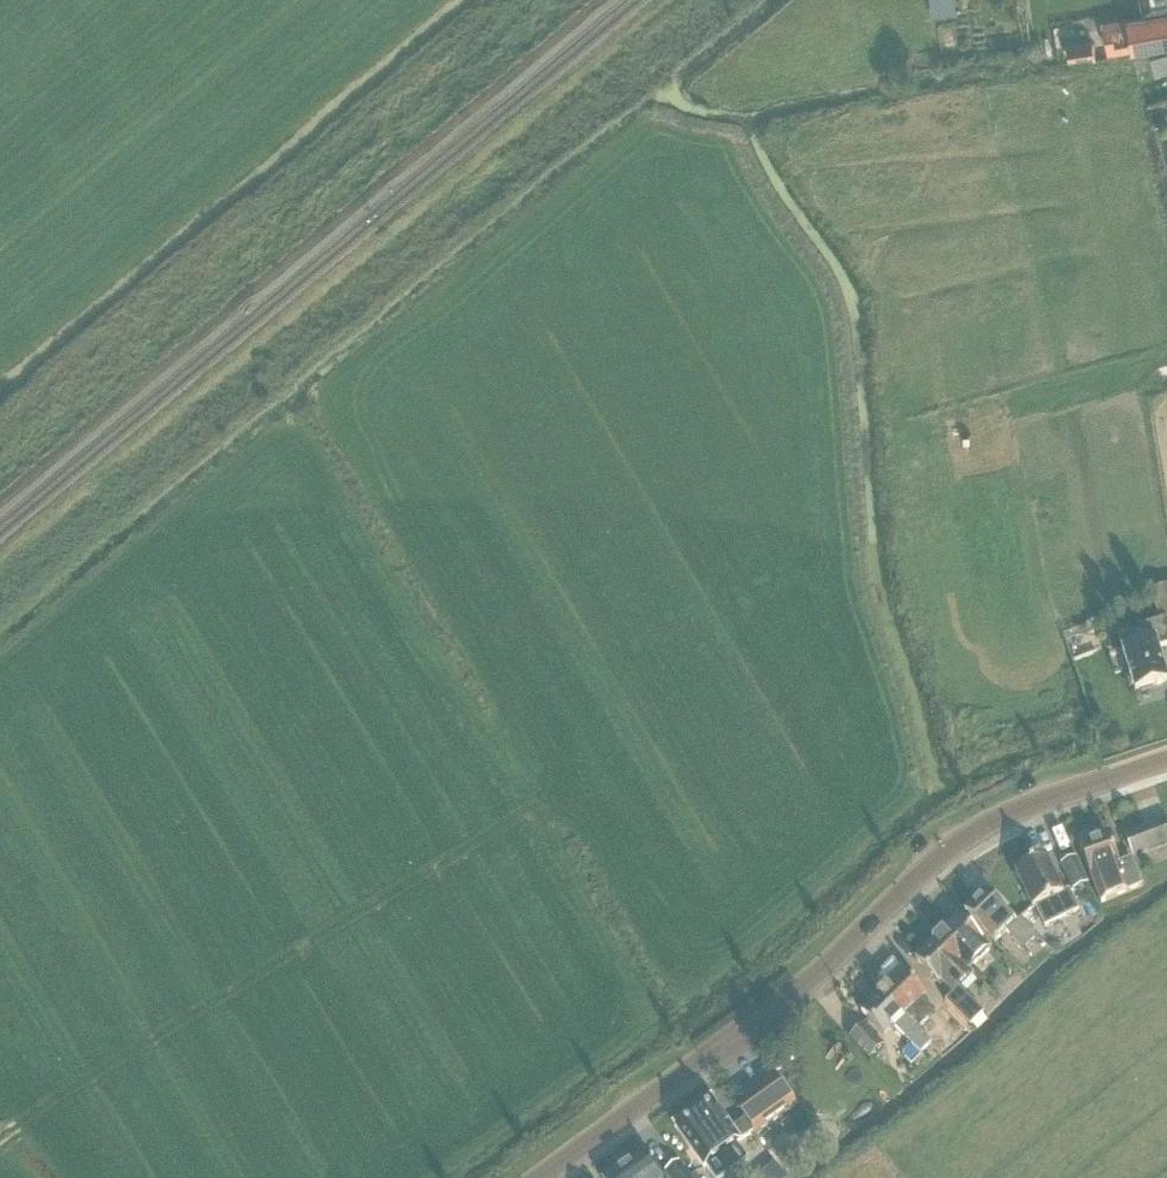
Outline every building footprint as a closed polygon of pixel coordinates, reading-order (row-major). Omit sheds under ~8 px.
[(931,13),(931,14),(956,12),(956,10),(955,0),(929,0),(931,13)] [(1153,8),(1166,6),(1166,0),(1141,0),(1143,9),(1153,8)] [(1108,50),(1132,46),(1166,40),(1166,12),(1127,18),(1127,19),(1103,23),(1108,50)] [(1070,43),(1069,34),(1049,37),(1053,56),(1054,63),(1069,60),(1069,59),(1092,55),(1090,40),(1070,43)] [(1150,56),(1154,74),(1166,70),(1166,52),(1150,56)] [(1158,648),(1166,646),(1166,625),(1165,620),(1137,629),(1142,645),(1123,651),(1135,692),(1166,682),(1166,679),(1158,648)] [(1166,846),(1166,820),(1125,836),(1130,850),(1140,846),(1143,855),(1166,846)] [(1107,835),(1079,845),(1101,903),(1143,888),(1131,860),(1118,865),(1107,835)] [(1060,865),(1073,891),(1088,883),(1075,857),(1060,865)] [(1045,858),(1015,873),(1032,910),(1035,908),(1045,928),(1079,912),(1069,891),(1062,894),(1045,858)] [(1016,923),(985,891),(965,911),(970,917),(995,943),(1006,932),(1023,950),(1037,936),(1020,918),(1016,923)] [(969,970),(990,950),(989,949),(995,943),(970,917),(964,922),(959,917),(937,938),(969,970)] [(938,983),(943,979),(956,992),(974,975),(969,970),(937,938),(915,960),(938,983)] [(935,1013),(936,1012),(922,998),(925,995),(903,972),(882,993),(918,1029),(935,1013)] [(956,992),(946,1002),(969,1026),(979,1016),(956,992)] [(932,1043),(918,1030),(918,1029),(882,993),(861,1013),(885,1036),(894,1027),(921,1054),(932,1043)] [(946,1002),(936,1012),(959,1036),(968,1027),(969,1026),(946,1002)] [(850,1038),(871,1058),(885,1045),(864,1024),(850,1038)] [(711,1099),(674,1125),(704,1168),(739,1143),(738,1143),(754,1132),(756,1135),(796,1106),(779,1082),(738,1111),(746,1121),(731,1132),(725,1123),(727,1121),(711,1099)] [(645,1152),(622,1168),(629,1177),(664,1177),(645,1152)] [(671,1177),(689,1177),(677,1162),(665,1171),(671,1177)] [(622,1168),(607,1177),(629,1177),(622,1168)]
